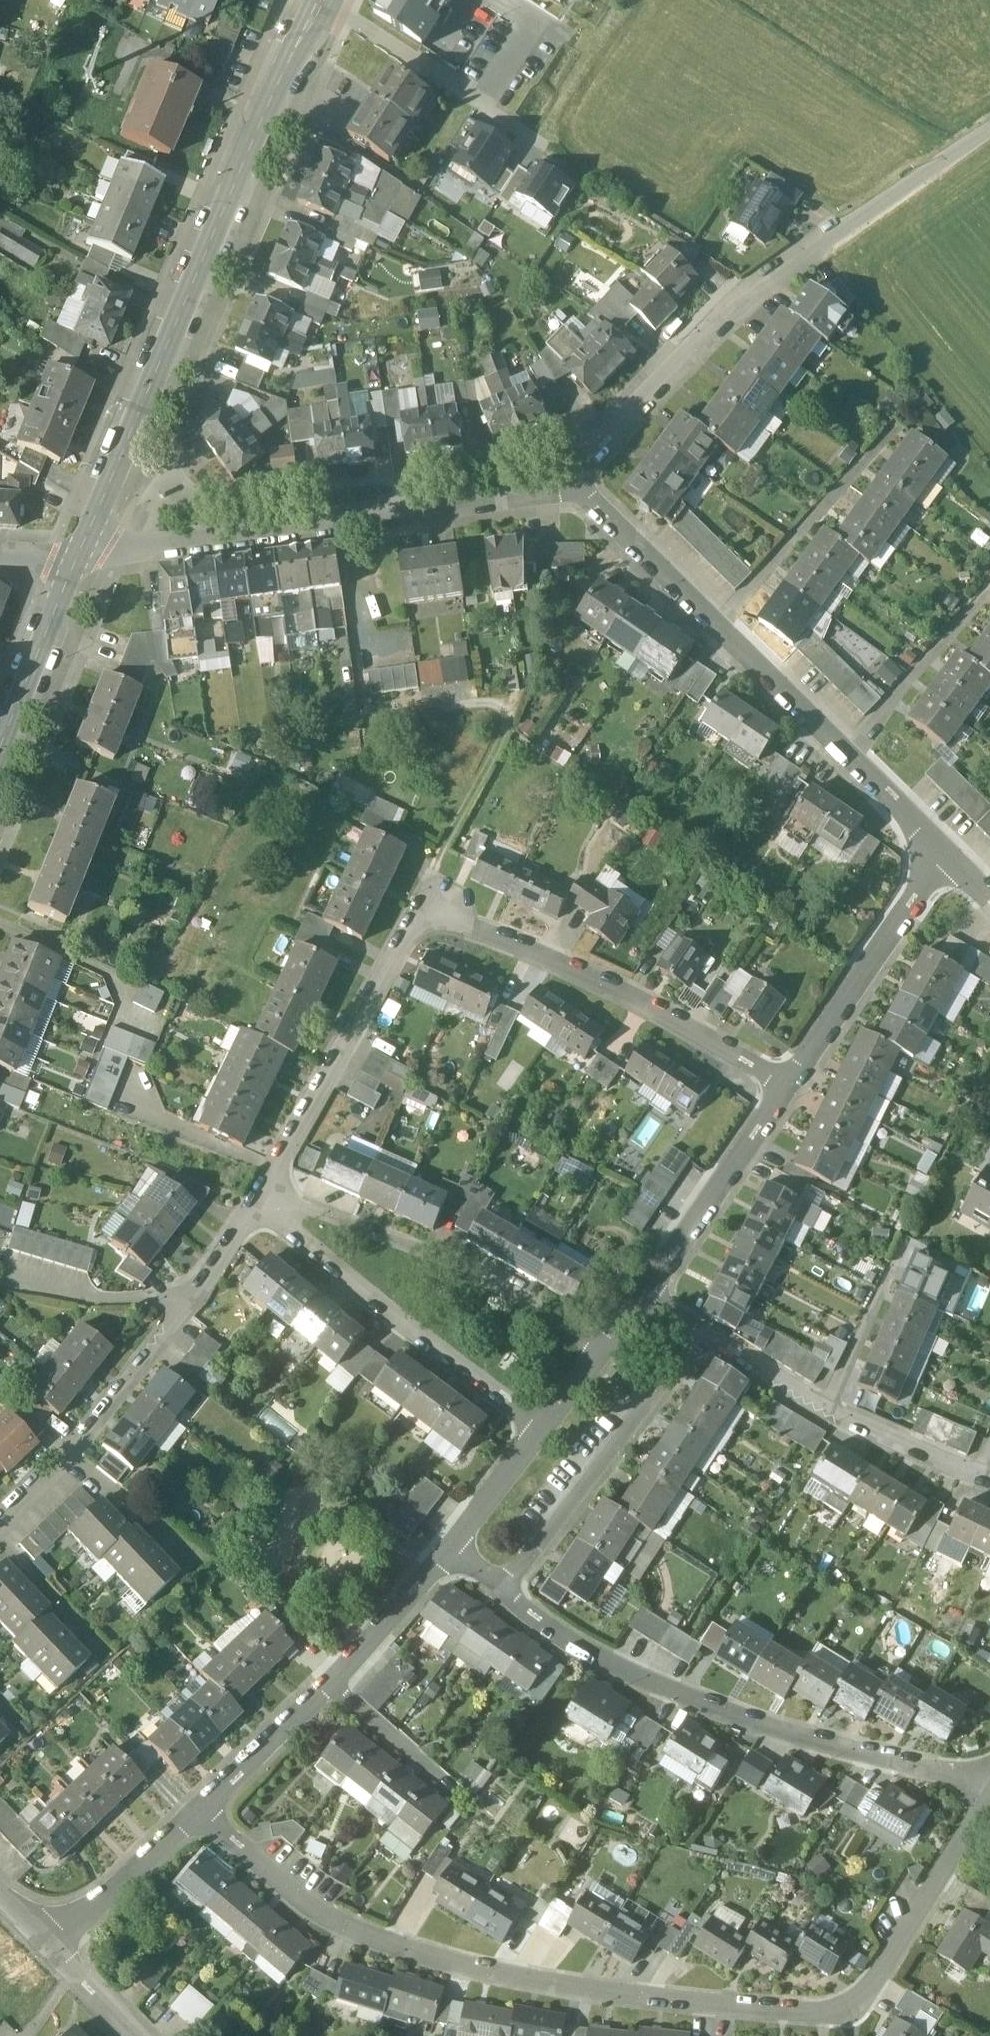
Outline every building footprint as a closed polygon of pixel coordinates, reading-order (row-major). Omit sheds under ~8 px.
[(149,2),(157,5),(155,9),(166,14),(168,10),(172,0),(150,0),(149,2)] [(168,10),(176,13),(174,17),(186,22),(195,0),(172,0),(168,10)] [(186,22),(197,27),(199,23),(207,26),(218,0),(195,0),(186,22)] [(423,46),(452,0),(386,0),(376,16),(423,46)] [(243,27),(221,17),(216,28),(238,38),(243,27)] [(238,38),(216,28),(211,39),(233,49),(238,38)] [(233,49),(211,39),(207,50),(229,60),(233,49)] [(229,60),(207,50),(202,61),(224,71),(229,60)] [(224,71),(202,61),(197,72),(219,82),(224,71)] [(198,88),(150,67),(120,137),(168,158),(198,88)] [(98,73),(86,69),(81,80),(93,85),(98,73)] [(433,97),(392,71),(349,137),(390,164),(433,97)] [(468,119),(450,147),(460,153),(476,128),(468,123),(470,120),(468,119)] [(460,153),(447,175),(465,186),(470,178),(491,191),(505,169),(516,151),(477,126),(476,128),(460,153)] [(154,165),(127,153),(122,164),(150,176),(154,165)] [(310,178),(365,202),(383,212),(389,215),(404,188),(382,174),(372,195),(349,185),(356,168),(321,153),(310,178)] [(122,164),(119,163),(111,184),(156,203),(164,182),(150,176),(122,164)] [(528,204),(554,221),(575,189),(537,165),(525,183),(516,197),(528,204)] [(505,169),(491,191),(501,197),(514,176),(515,175),(505,169)] [(498,201),(521,215),(528,204),(516,197),(525,183),(514,176),(501,197),(498,201)] [(802,195),(772,176),(763,189),(787,205),(786,206),(793,210),(802,195)] [(342,203),(346,194),(310,178),(299,204),(334,220),(342,203)] [(156,203),(111,184),(102,204),(147,223),(156,203)] [(763,189),(758,186),(733,224),(765,245),(781,219),(779,218),(786,206),(787,205),(763,189)] [(365,202),(346,194),(342,203),(352,207),(357,218),(380,229),(388,215),(365,202)] [(147,223),(102,204),(94,224),(139,242),(147,223)] [(361,244),(368,229),(337,216),(329,230),(361,244)] [(139,242),(94,224),(85,244),(92,247),(116,257),(130,263),(139,242)] [(325,242),(289,227),(278,252),(335,276),(339,268),(318,259),(325,242)] [(361,244),(369,247),(375,232),(368,229),(361,244)] [(2,230),(0,233),(0,246),(12,253),(20,241),(2,230)] [(357,243),(334,233),(329,243),(353,254),(357,243)] [(700,254),(675,238),(666,247),(672,253),(687,268),(700,254)] [(42,254),(20,241),(12,253),(34,267),(42,254)] [(485,241),(470,264),(476,270),(482,262),(492,245),(485,241)] [(116,257),(92,247),(86,260),(109,273),(116,257)] [(335,276),(278,252),(267,278),(303,293),(310,277),(331,285),(335,276)] [(687,268),(672,253),(646,279),(652,284),(673,305),(698,279),(687,268)] [(109,273),(86,260),(78,277),(102,287),(109,273)] [(482,262),(476,270),(486,281),(491,273),(482,262)] [(339,268),(335,276),(353,284),(356,276),(339,268)] [(421,289),(442,290),(442,271),(422,270),(421,289)] [(102,287),(78,277),(68,298),(81,305),(85,306),(119,321),(129,299),(102,287)] [(855,301),(838,281),(829,288),(837,298),(833,303),(846,313),(855,301)] [(635,301),(630,307),(655,332),(678,309),(673,305),(652,284),(635,301)] [(635,301),(618,285),(600,304),(624,327),(626,328),(638,316),(630,307),(635,301)] [(822,295),(811,287),(789,316),(822,340),(821,341),(828,345),(850,315),(846,313),(833,303),(837,298),(829,288),(828,288),(827,289),(828,290),(822,295)] [(339,310),(308,296),(304,306),(325,315),(335,319),(339,310)] [(294,316),(258,300),(247,326),(303,350),(306,342),(286,333),(294,316)] [(624,327),(600,304),(590,314),(604,328),(614,337),(624,327)] [(119,321),(85,306),(73,335),(84,340),(91,343),(106,349),(119,321)] [(325,315),(304,306),(299,318),(320,327),(325,315)] [(439,309),(420,310),(421,327),(440,327),(439,309)] [(789,316),(783,312),(761,341),(796,367),(800,370),(810,356),(806,353),(817,339),(820,342),(821,341),(822,340),(789,316)] [(84,340),(47,324),(41,339),(57,348),(77,360),(83,345),(82,345),(84,340)] [(303,350),(247,326),(235,351),(271,367),(278,351),(298,359),(303,350)] [(614,337),(604,328),(602,329),(599,326),(595,326),(584,338),(581,335),(577,340),(584,348),(613,376),(633,355),(614,337)] [(577,340),(566,330),(547,349),(566,367),(584,348),(577,340)] [(306,342),(303,350),(311,349),(313,340),(308,338),(306,342)] [(91,343),(84,340),(82,345),(83,345),(89,348),(91,343)] [(761,341),(740,370),(775,396),(779,399),(788,385),(785,383),(796,367),(761,341)] [(77,360),(57,348),(49,368),(54,370),(71,377),(78,361),(77,360)] [(613,376),(584,348),(566,367),(565,368),(571,375),(593,396),(613,376)] [(566,367),(547,349),(539,358),(552,378),(556,383),(571,375),(565,368),(566,367)] [(482,364),(488,381),(497,377),(507,373),(499,356),(482,364)] [(541,362),(529,369),(542,390),(555,382),(541,362)] [(265,374),(243,365),(236,383),(258,392),(265,374)] [(71,377),(54,370),(45,393),(39,390),(32,408),(75,425),(91,386),(71,377)] [(775,396),(740,370),(719,400),(754,425),(758,428),(768,414),(764,412),(775,396)] [(497,377),(521,433),(547,422),(532,386),(515,393),(507,373),(497,377)] [(335,376),(339,405),(347,465),(375,461),(371,429),(370,422),(351,425),(344,375),(335,376)] [(521,433),(497,377),(488,381),(497,401),(480,408),(495,444),(521,433)] [(424,382),(414,383),(416,394),(426,392),(424,382)] [(465,384),(468,404),(479,402),(476,383),(465,384)] [(453,386),(457,406),(468,404),(465,384),(453,386)] [(457,410),(439,413),(435,391),(426,392),(435,453),(463,449),(457,410)] [(387,427),(387,429),(403,427),(401,418),(403,418),(399,392),(382,394),(387,427)] [(435,453),(426,392),(416,394),(419,416),(403,418),(401,418),(403,427),(407,457),(435,453)] [(370,422),(371,429),(387,427),(382,394),(369,396),(373,422),(370,422)] [(754,425),(719,400),(698,429),(716,442),(737,457),(746,443),(743,441),(754,425)] [(271,405),(260,414),(266,422),(276,413),(271,405)] [(276,413),(266,422),(272,429),(289,416),(287,405),(276,413)] [(347,465),(339,405),(329,406),(332,427),(314,430),(316,441),(320,469),(347,465)] [(75,425),(32,408),(25,424),(31,426),(22,449),(25,450),(46,459),(58,464),(75,425)] [(289,413),(293,445),(316,441),(311,409),(289,413)] [(217,459),(266,422),(260,414),(242,427),(231,413),(200,437),(217,459)] [(698,429),(681,417),(660,446),(695,471),(699,474),(709,461),(705,458),(716,442),(698,429)] [(266,422),(217,459),(234,481),(265,457),(254,443),(272,429),(266,422)] [(155,429),(149,445),(155,448),(162,431),(155,429)] [(946,459),(914,436),(898,457),(930,481),(946,459)] [(695,471),(660,446),(638,476),(677,504),(688,490),(684,487),(695,471)] [(293,448),(269,452),(273,476),(296,472),(293,448)] [(46,459),(25,450),(19,465),(39,477),(46,459)] [(930,481),(898,457),(882,478),(915,502),(930,481)] [(19,465),(17,464),(12,480),(28,480),(28,485),(34,488),(39,477),(19,465)] [(677,504),(638,476),(625,494),(639,503),(637,505),(650,514),(651,512),(664,522),(677,504)] [(915,502),(882,478),(867,499),(899,523),(915,502)] [(17,507),(27,508),(28,485),(28,480),(12,480),(11,498),(8,497),(8,486),(0,486),(0,529),(16,530),(17,507)] [(899,523),(867,499),(852,520),(884,544),(899,523)] [(684,507),(667,524),(675,533),(692,516),(684,507)] [(692,516),(675,533),(684,541),(701,524),(692,516)] [(884,544),(852,520),(837,541),(858,557),(869,565),(884,544)] [(701,524),(684,541),(692,550),(709,533),(701,524)] [(709,533),(692,550),(701,558),(718,541),(709,533)] [(837,541),(825,533),(812,551),(845,574),(858,557),(837,541)] [(524,540),(505,543),(513,595),(528,592),(525,567),(525,566),(524,543),(524,542),(524,540)] [(718,541),(701,558),(710,567),(726,550),(718,541)] [(505,543),(486,546),(494,597),(513,595),(505,543)] [(536,543),(524,543),(525,566),(537,566),(536,547),(536,543)] [(561,560),(560,546),(548,547),(549,571),(559,571),(561,570),(561,560)] [(584,560),(584,546),(560,546),(561,560),(584,560)] [(335,547),(305,552),(311,593),(323,592),(341,589),(335,547)] [(549,571),(548,547),(536,547),(537,566),(537,568),(537,571),(549,571)] [(456,549),(399,557),(406,606),(464,598),(456,549)] [(718,575),(735,558),(726,550),(710,567),(718,575)] [(845,574),(812,551),(799,568),(832,592),(845,574)] [(305,552),(275,556),(281,598),(299,595),(311,593),(305,552)] [(275,556),(245,560),(251,602),(270,599),(281,598),(275,556)] [(743,566),(735,558),(718,575),(727,583),(743,566)] [(245,560),(216,564),(221,607),(251,602),(245,560)] [(585,573),(584,560),(561,560),(561,570),(559,571),(559,573),(585,573)] [(216,564),(186,569),(192,611),(221,607),(216,564)] [(743,566),(727,583),(735,592),(752,575),(743,566)] [(832,592),(799,568),(786,586),(819,610),(832,592)] [(186,569),(169,571),(162,578),(165,626),(194,622),(192,611),(186,569)] [(600,584),(575,620),(595,633),(598,629),(610,637),(631,605),(623,600),(624,597),(615,591),(613,594),(600,584)] [(819,610),(786,586),(773,604),(806,628),(819,610)] [(323,592),(311,593),(317,634),(333,632),(333,631),(329,602),(324,602),(323,592)] [(311,593),(299,595),(299,599),(301,599),(303,616),(298,617),(301,636),(317,634),(311,593)] [(281,598),(270,599),(272,612),(283,611),(281,598)] [(806,628),(773,604),(760,623),(792,646),(806,628)] [(241,625),(236,605),(221,607),(225,627),(241,625)] [(644,614),(631,605),(610,637),(607,641),(626,654),(629,650),(640,658),(662,626),(653,621),(655,618),(646,612),(644,614)] [(260,622),(254,623),(258,643),(274,641),(272,621),(260,622)] [(194,622),(165,626),(169,662),(199,659),(195,631),(194,622)] [(241,625),(225,627),(226,638),(228,647),(240,645),(244,644),(241,625)] [(681,636),(672,630),(670,632),(662,626),(640,658),(652,666),(649,670),(669,683),(693,648),(679,639),(681,636)] [(195,631),(199,659),(216,656),(214,639),(212,629),(195,631)] [(333,632),(317,634),(318,643),(336,640),(335,630),(333,631),(333,632)] [(812,633),(795,650),(804,659),(821,642),(812,633)] [(226,638),(214,639),(216,656),(229,655),(228,647),(226,638)] [(152,639),(133,642),(117,682),(139,691),(150,664),(156,663),(152,639)] [(984,639),(968,661),(989,677),(989,643),(984,639)] [(275,665),(274,641),(258,643),(262,667),(275,665)] [(821,642),(804,659),(813,667),(830,650),(821,642)] [(830,650),(813,667),(821,676),(838,658),(830,650)] [(958,654),(942,676),(979,703),(989,687),(989,677),(968,661),(958,654)] [(838,658),(821,676),(830,684),(847,667),(838,658)] [(465,659),(453,660),(456,684),(468,682),(465,659)] [(453,660),(441,662),(445,685),(456,684),(453,660)] [(889,660),(877,674),(891,686),(903,673),(889,660)] [(441,662),(430,664),(433,687),(445,685),(441,662)] [(677,691),(688,699),(707,670),(696,663),(677,691)] [(430,664),(418,665),(421,689),(433,687),(430,664)] [(415,666),(368,673),(371,696),(418,689),(415,666)] [(847,667),(830,684),(838,692),(855,675),(847,667)] [(516,668),(505,670),(508,693),(520,691),(516,668)] [(707,670),(688,699),(698,706),(717,678),(707,670)] [(855,675),(838,692),(847,701),(864,684),(855,675)] [(979,703),(942,676),(925,699),(962,725),(979,703)] [(117,682),(102,677),(75,746),(112,760),(139,691),(117,682)] [(864,684),(847,701),(856,709),(873,692),(864,684)] [(873,692),(856,709),(864,718),(881,701),(873,692)] [(751,714),(722,695),(702,724),(731,743),(751,714)] [(962,725),(925,699),(909,721),(940,744),(946,748),(962,725)] [(751,714),(731,743),(759,763),(779,733),(751,714)] [(946,748),(940,744),(933,752),(942,759),(950,768),(952,769),(959,762),(946,748)] [(779,758),(760,786),(771,794),(790,766),(779,758)] [(942,759),(925,776),(933,785),(950,768),(942,759)] [(790,766),(771,794),(783,802),(802,774),(790,766)] [(950,768),(933,785),(942,793),(959,776),(952,769),(950,768)] [(959,776),(942,793),(951,802),(968,785),(959,776)] [(968,785),(951,802),(959,810),(976,793),(968,785)] [(112,803),(75,788),(70,800),(71,801),(56,838),(55,837),(51,849),(88,864),(94,849),(89,847),(101,817),(106,819),(112,803)] [(837,807),(812,790),(782,833),(808,850),(817,837),(837,807)] [(976,793),(959,810),(968,819),(985,802),(976,793)] [(764,810),(779,818),(784,807),(769,800),(764,810)] [(968,819),(976,827),(989,813),(989,807),(985,802),(968,819)] [(863,824),(837,807),(817,837),(842,854),(863,824)] [(390,824),(367,812),(361,824),(385,835),(390,824)] [(976,827),(985,836),(989,830),(989,813),(976,827)] [(406,850),(368,832),(324,923),(332,927),(362,942),(406,850)] [(882,847),(870,837),(851,865),(863,873),(882,847)] [(88,864),(51,849),(46,860),(47,860),(32,898),(31,898),(26,909),(64,924),(70,908),(65,906),(77,877),(82,879),(88,864)] [(521,870),(500,861),(499,864),(484,857),(473,880),(509,897),(521,873),(521,870)] [(535,877),(534,879),(521,873),(509,897),(545,914),(558,888),(535,877)] [(592,886),(581,879),(568,899),(579,906),(592,886)] [(592,886),(579,906),(593,916),(607,896),(592,886)] [(634,909),(610,892),(593,916),(586,928),(614,947),(629,925),(625,922),(634,909)] [(324,923),(309,916),(303,928),(326,939),(332,927),(324,923)] [(326,939),(303,928),(294,946),(299,948),(300,947),(318,956),(326,939)] [(960,942),(950,937),(938,957),(948,963),(960,942)] [(679,938),(658,969),(687,988),(700,970),(696,968),(705,955),(679,938)] [(960,942),(948,963),(958,969),(970,948),(960,942)] [(58,962),(13,944),(6,963),(50,981),(58,962)] [(318,956),(300,947),(299,948),(256,1039),(287,1054),(294,1057),(338,965),(318,956)] [(970,948),(958,969),(969,975),(981,954),(970,948)] [(914,973),(950,993),(966,1003),(979,980),(969,975),(958,969),(948,963),(938,957),(927,951),(914,973)] [(464,972),(439,960),(439,958),(429,953),(414,986),(436,996),(438,991),(452,997),(464,972)] [(981,954),(969,975),(979,980),(989,961),(989,959),(981,954)] [(979,980),(989,986),(989,985),(989,961),(979,980)] [(6,963),(0,977),(0,982),(43,999),(50,981),(6,963)] [(781,998),(738,970),(724,991),(735,999),(728,1009),(762,1032),(775,1014),(772,1011),(781,998)] [(489,983),(464,972),(452,997),(465,1004),(463,1009),(485,1019),(500,987),(490,982),(489,983)] [(950,993),(914,973),(902,995),(937,1015),(950,993)] [(0,982),(0,1004),(36,1018),(43,999),(0,982)] [(142,984),(132,1004),(143,1009),(153,990),(142,984)] [(713,984),(700,1004),(710,1011),(724,991),(713,984)] [(549,993),(540,987),(520,1017),(540,1030),(543,1025),(556,1033),(571,1010),(548,994),(549,993)] [(153,990),(143,1009),(154,1015),(163,995),(153,990)] [(724,991),(710,1011),(722,1019),(728,1009),(735,999),(724,991)] [(937,1015),(902,995),(890,1017),(925,1037),(937,1015)] [(0,1004),(0,1025),(28,1036),(36,1018),(0,1004)] [(508,1009),(497,1004),(486,1026),(497,1031),(508,1009)] [(518,1014),(508,1009),(497,1031),(485,1056),(496,1061),(518,1014)] [(594,1026),(571,1010),(556,1033),(569,1042),(565,1047),(584,1060),(604,1031),(595,1024),(594,1026)] [(925,1037),(890,1017),(877,1039),(899,1051),(913,1059),(925,1037)] [(0,1025),(0,1047),(21,1055),(28,1036),(0,1025)] [(122,1033),(111,1028),(102,1049),(103,1049),(114,1053),(122,1033)] [(877,1039),(863,1032),(851,1055),(887,1073),(899,1051),(877,1039)] [(122,1033),(114,1053),(125,1058),(133,1037),(122,1033)] [(256,1039),(249,1036),(243,1049),(238,1046),(233,1057),(276,1077),(287,1054),(256,1039)] [(133,1037),(125,1058),(127,1059),(136,1062),(144,1042),(133,1037)] [(144,1042),(136,1062),(147,1066),(155,1046),(144,1042)] [(645,1042),(624,1072),(644,1086),(648,1081),(661,1089),(676,1066),(654,1051),(655,1049),(645,1042)] [(0,1047),(0,1069),(13,1074),(21,1055),(0,1047)] [(114,1053),(103,1049),(98,1063),(122,1072),(127,1059),(125,1058),(114,1053)] [(367,1062),(388,1073),(394,1061),(373,1050),(367,1062)] [(598,1055),(585,1075),(596,1082),(610,1062),(598,1055)] [(887,1073),(851,1055),(840,1078),(876,1096),(887,1073)] [(276,1077),(233,1057),(228,1068),(233,1070),(227,1082),(265,1101),(276,1077)] [(79,1060),(75,1074),(85,1077),(89,1062),(79,1060)] [(417,1073),(394,1061),(388,1073),(387,1074),(410,1086),(417,1073)] [(361,1073),(382,1084),(387,1074),(388,1073),(367,1062),(361,1073)] [(610,1062),(596,1082),(607,1089),(620,1069),(610,1062)] [(122,1072),(98,1063),(93,1076),(117,1085),(122,1072)] [(699,1081),(676,1066),(661,1089),(674,1098),(670,1103),(689,1116),(709,1086),(700,1080),(699,1081)] [(382,1084),(361,1073),(355,1083),(376,1094),(382,1084)] [(117,1085),(93,1076),(88,1089),(112,1098),(117,1085)] [(876,1096),(840,1078),(829,1100),(865,1118),(876,1096)] [(265,1101),(227,1082),(221,1096),(216,1093),(211,1104),(254,1124),(265,1101)] [(5,1105),(19,1111),(24,1097),(0,1087),(0,1103),(5,1105)] [(414,1087),(410,1100),(433,1106),(435,1099),(423,1096),(425,1090),(414,1087)] [(112,1098),(88,1089),(82,1101),(107,1111),(112,1098)] [(865,1118),(829,1100),(818,1122),(854,1140),(865,1118)] [(254,1124),(211,1104),(205,1115),(210,1117),(204,1130),(242,1148),(254,1124)] [(854,1140),(818,1122),(806,1144),(843,1163),(854,1140)] [(843,1163),(806,1144),(795,1166),(795,1167),(817,1179),(831,1186),(843,1163)] [(691,1160),(671,1147),(662,1160),(682,1173),(691,1160)] [(977,1170),(989,1177),(989,1148),(977,1170)] [(374,1167),(337,1150),(322,1184),(360,1200),(374,1167)] [(682,1173),(662,1160),(656,1169),(675,1183),(682,1173)] [(817,1179),(795,1167),(795,1166),(788,1162),(782,1174),(811,1189),(817,1179)] [(411,1183),(374,1167),(360,1200),(396,1216),(411,1183)] [(162,1181),(164,1176),(149,1168),(132,1195),(144,1203),(162,1181)] [(675,1183),(656,1169),(649,1179),(669,1193),(675,1183)] [(782,1174),(775,1170),(768,1184),(804,1203),(811,1189),(782,1174)] [(669,1193),(649,1179),(642,1189),(662,1203),(669,1193)] [(178,1193),(162,1181),(144,1203),(143,1204),(175,1229),(193,1207),(194,1206),(178,1193)] [(210,1192),(187,1182),(178,1193),(194,1206),(193,1207),(196,1210),(210,1192)] [(985,1191),(978,1187),(966,1208),(989,1221),(989,1182),(985,1191)] [(448,1199),(411,1183),(396,1216),(433,1233),(448,1199)] [(494,1196),(474,1184),(460,1215),(461,1215),(455,1228),(470,1237),(483,1214),(484,1215),(494,1196)] [(804,1203),(768,1184),(758,1204),(790,1221),(791,1220),(810,1230),(820,1211),(804,1203)] [(662,1203),(642,1189),(635,1199),(655,1213),(662,1203)] [(655,1213),(635,1199),(629,1209),(648,1223),(655,1213)] [(29,1228),(34,1205),(22,1202),(17,1225),(29,1228)] [(175,1229),(143,1204),(127,1224),(160,1249),(175,1229)] [(790,1221),(758,1204),(748,1223),(781,1240),(790,1221)] [(648,1223),(629,1209),(621,1220),(641,1233),(648,1223)] [(484,1215),(483,1214),(470,1237),(467,1243),(503,1264),(519,1235),(484,1215)] [(781,1240),(748,1223),(738,1242),(771,1259),(781,1240)] [(160,1249),(127,1224),(112,1244),(128,1257),(144,1269),(145,1268),(160,1249)] [(25,1231),(14,1228),(7,1250),(19,1254),(25,1231)] [(37,1235),(25,1231),(19,1254),(30,1257),(37,1235)] [(37,1235),(30,1257),(41,1261),(48,1238),(37,1235)] [(554,1255),(519,1235),(503,1264),(537,1284),(554,1255)] [(48,1238),(41,1261),(53,1264),(59,1241),(48,1238)] [(71,1245),(59,1241),(53,1264),(64,1267),(71,1245)] [(771,1259),(738,1242),(729,1261),(762,1278),(771,1259)] [(82,1248),(71,1245),(64,1267),(75,1271),(82,1248)] [(93,1252),(82,1248),(75,1271),(87,1274),(93,1252)] [(589,1275),(554,1255),(537,1284),(572,1304),(589,1275)] [(144,1269),(128,1257),(117,1271),(142,1285),(151,1273),(145,1268),(144,1269)] [(269,1259),(244,1290),(255,1299),(259,1295),(273,1306),(294,1280),(269,1259)] [(899,1295),(932,1309),(951,1318),(967,1282),(915,1259),(899,1295)] [(762,1278),(729,1261),(719,1280),(752,1296),(762,1278)] [(273,1306),(269,1310),(279,1318),(282,1314),(296,1325),(318,1299),(294,1280),(273,1306)] [(752,1296),(719,1280),(709,1299),(711,1300),(742,1316),(752,1296)] [(932,1309),(899,1295),(889,1318),(922,1333),(932,1309)] [(341,1318),(318,1299),(296,1325),(292,1329),(302,1337),(305,1333),(319,1344),(341,1318)] [(742,1316),(711,1300),(704,1315),(736,1332),(743,1317),(742,1316)] [(364,1337),(341,1318),(319,1344),(316,1348),(325,1356),(327,1353),(342,1365),(360,1343),(364,1337)] [(922,1333),(889,1318),(879,1341),(912,1356),(922,1333)] [(84,1329),(73,1342),(70,1340),(62,1349),(66,1352),(92,1373),(110,1350),(84,1329)] [(772,1360),(784,1340),(774,1333),(761,1354),(772,1360)] [(222,1349),(203,1334),(194,1346),(213,1361),(222,1349)] [(782,1366),(794,1346),(784,1340),(772,1360),(782,1366)] [(912,1356),(879,1341),(869,1364),(901,1379),(912,1356)] [(342,1365),(339,1368),(355,1381),(359,1376),(376,1354),(360,1343),(342,1365)] [(213,1361),(194,1346),(187,1355),(205,1370),(213,1361)] [(792,1372),(805,1352),(794,1346),(782,1366),(792,1372)] [(92,1373),(66,1352),(56,1364),(52,1362),(45,1370),(48,1373),(75,1394),(92,1373)] [(802,1379),(815,1358),(805,1352),(792,1372),(802,1379)] [(392,1366),(376,1354),(359,1376),(375,1388),(378,1384),(392,1366)] [(205,1370),(187,1355),(179,1364),(198,1379),(205,1370)] [(429,1379),(400,1356),(392,1366),(378,1384),(391,1394),(388,1398),(404,1411),(408,1406),(429,1379)] [(812,1385),(825,1365),(815,1358),(802,1379),(812,1385)] [(198,1379),(179,1364),(169,1377),(193,1396),(203,1383),(198,1379)] [(751,1387),(716,1364),(703,1384),(737,1406),(741,1399),(744,1398),(751,1387)] [(901,1379),(869,1364),(858,1388),(891,1402),(901,1379)] [(169,1377),(162,1372),(142,1397),(168,1418),(179,1404),(183,1408),(193,1396),(169,1377)] [(75,1394),(48,1373),(38,1386),(34,1384),(27,1393),(52,1413),(57,1417),(75,1394)] [(458,1400),(429,1379),(408,1406),(419,1415),(416,1419),(433,1432),(458,1400)] [(737,1406),(703,1384),(689,1405),(733,1435),(748,1413),(737,1406)] [(52,1413),(27,1393),(17,1405),(42,1425),(52,1413)] [(34,1442),(47,1430),(42,1425),(17,1405),(5,1397),(0,1403),(0,1407),(7,1413),(34,1442)] [(168,1418),(142,1397),(122,1422),(148,1443),(159,1429),(164,1432),(172,1421),(168,1418)] [(487,1422),(458,1400),(433,1432),(450,1445),(454,1441),(466,1450),(487,1422)] [(770,1428),(782,1408),(772,1401),(759,1422),(770,1428)] [(733,1435),(689,1405),(675,1426),(719,1455),(721,1457),(735,1435),(733,1435)] [(780,1434),(793,1414),(782,1408),(770,1428),(780,1434)] [(923,1438),(933,1416),(922,1411),(912,1433),(923,1438)] [(7,1413),(0,1419),(0,1438),(22,1461),(38,1446),(34,1442),(7,1413)] [(790,1441),(803,1420),(793,1414),(780,1434),(790,1441)] [(934,1443),(944,1421),(933,1416),(923,1438),(934,1443)] [(801,1447),(813,1427),(803,1420),(790,1441),(801,1447)] [(945,1448),(955,1426),(944,1421),(934,1443),(945,1448)] [(148,1443),(122,1422),(101,1448),(108,1453),(127,1469),(139,1454),(143,1458),(152,1446),(148,1443)] [(719,1455),(675,1426),(661,1447),(690,1466),(705,1476),(719,1455)] [(956,1453),(966,1431),(955,1426),(945,1448),(956,1453)] [(827,1435),(813,1427),(801,1447),(814,1455),(827,1435)] [(967,1458),(977,1436),(966,1431),(956,1453),(967,1458)] [(0,1438),(0,1469),(2,1472),(6,1476),(22,1461),(0,1438)] [(690,1466),(661,1447),(647,1468),(676,1487),(690,1466)] [(852,1459),(833,1447),(812,1480),(805,1493),(824,1505),(852,1459)] [(127,1469),(108,1453),(96,1468),(116,1484),(128,1469),(127,1469)] [(852,1459),(824,1505),(842,1517),(850,1505),(871,1471),(852,1459)] [(676,1487),(647,1468),(618,1512),(639,1525),(652,1534),(681,1491),(676,1487)] [(890,1482),(871,1471),(850,1505),(868,1516),(890,1482)] [(444,1495),(425,1481),(418,1490),(437,1504),(444,1495)] [(908,1493),(890,1482),(868,1516),(887,1528),(908,1493)] [(96,1505),(80,1488),(71,1497),(87,1513),(96,1505)] [(437,1504),(418,1490),(411,1499),(429,1514),(437,1504)] [(927,1505),(908,1493),(887,1528),(907,1540),(928,1506),(927,1505)] [(87,1513),(71,1497),(63,1505),(78,1521),(87,1513)] [(429,1514),(411,1499),(403,1509),(422,1523),(429,1514)] [(928,1506),(907,1540),(923,1550),(937,1523),(945,1508),(931,1500),(927,1505),(928,1506)] [(69,1529),(66,1532),(82,1548),(115,1517),(100,1501),(96,1505),(87,1513),(78,1521),(69,1529)] [(605,1503),(579,1543),(613,1566),(629,1541),(639,1525),(618,1512),(605,1503)] [(988,1514),(965,1503),(952,1530),(947,1540),(949,1540),(970,1551),(988,1514)] [(78,1521),(63,1505),(54,1513),(69,1529),(78,1521)] [(422,1523),(403,1509),(396,1518),(415,1533),(422,1523)] [(69,1529),(54,1513),(45,1521),(61,1538),(66,1532),(69,1529)] [(988,1514),(970,1551),(989,1560),(989,1515),(988,1514)] [(115,1517),(82,1548),(96,1564),(101,1560),(130,1532),(115,1517)] [(415,1533),(396,1518),(389,1528),(407,1542),(415,1533)] [(61,1538),(45,1521),(36,1530),(52,1546),(61,1538)] [(952,1530),(937,1523),(923,1550),(940,1558),(949,1540),(947,1540),(952,1530)] [(130,1532),(101,1560),(115,1575),(148,1544),(134,1529),(130,1532)] [(52,1546),(36,1530),(28,1538),(43,1554),(52,1546)] [(43,1554),(28,1538),(19,1546),(35,1563),(43,1554)] [(642,1549),(629,1541),(613,1566),(625,1574),(642,1549)] [(613,1566),(579,1543),(552,1584),(568,1594),(587,1606),(599,1614),(625,1574),(613,1566)] [(148,1544),(115,1575),(130,1591),(163,1559),(148,1544)] [(163,1559),(130,1591),(145,1607),(178,1575),(163,1559)] [(4,1562),(0,1566),(0,1596),(19,1578),(4,1562)] [(0,1596),(0,1625),(1,1625),(34,1594),(19,1578),(0,1596)] [(552,1584),(552,1582),(549,1580),(539,1595),(559,1608),(568,1594),(552,1584)] [(460,1645),(437,1629),(460,1597),(449,1588),(422,1618),(429,1623),(425,1628),(428,1630),(421,1640),(440,1653),(443,1648),(453,1655),(460,1645)] [(34,1594),(1,1625),(16,1641),(44,1614),(49,1610),(34,1594)] [(483,1613),(460,1597),(437,1629),(460,1645),(483,1613)] [(639,1636),(652,1615),(642,1609),(629,1629),(639,1636)] [(506,1629),(483,1613),(460,1645),(483,1662),(506,1629)] [(44,1614),(16,1641),(11,1645),(26,1660),(59,1629),(44,1614)] [(649,1642),(662,1622),(652,1615),(639,1636),(649,1642)] [(264,1616),(243,1636),(273,1667),(294,1647),(264,1616)] [(660,1648),(672,1628),(662,1622),(649,1642),(660,1648)] [(670,1655),(683,1635),(672,1628),(660,1648),(670,1655)] [(59,1629),(26,1660),(41,1676),(74,1644),(59,1629)] [(529,1645),(506,1629),(483,1662),(506,1678),(529,1645)] [(768,1652),(733,1631),(715,1659),(750,1681),(768,1652)] [(680,1661),(693,1641),(683,1635),(670,1655),(680,1661)] [(273,1667),(243,1636),(222,1656),(252,1687),(273,1667)] [(690,1668),(703,1648),(693,1641),(680,1661),(690,1668)] [(74,1644),(41,1676),(56,1692),(89,1660),(74,1644)] [(529,1645),(506,1678),(529,1694),(552,1662),(529,1645)] [(802,1673),(768,1652),(750,1681),(784,1702),(790,1692),(802,1673)] [(252,1687),(222,1656),(201,1676),(209,1684),(231,1707),(252,1687)] [(415,1672),(397,1657),(389,1666),(407,1681),(415,1672)] [(842,1684),(808,1663),(802,1673),(790,1692),(824,1713),(830,1703),(842,1684)] [(407,1681),(389,1666),(381,1675),(399,1690),(407,1681)] [(882,1695),(849,1674),(842,1684),(830,1703),(864,1724),(871,1714),(882,1695)] [(399,1690),(381,1675),(373,1684),(391,1699),(399,1690)] [(231,1707),(209,1684),(188,1704),(218,1736),(239,1716),(231,1707)] [(391,1699),(373,1684),(360,1699),(378,1714),(391,1699)] [(923,1706),(889,1685),(882,1695),(871,1714),(904,1735),(911,1725),(923,1706)] [(629,1710),(590,1686),(567,1721),(606,1745),(609,1741),(629,1710)] [(952,1705),(932,1692),(923,1706),(911,1725),(945,1746),(963,1718),(949,1709),(952,1705)] [(218,1736),(188,1704),(167,1724),(197,1756),(218,1736)] [(642,1718),(629,1710),(609,1741),(622,1749),(642,1718)] [(652,1724),(642,1718),(622,1749),(633,1756),(637,1749),(652,1724)] [(197,1756),(167,1724),(146,1744),(160,1760),(176,1776),(197,1756)] [(652,1724),(637,1749),(648,1756),(663,1731),(652,1724)] [(705,1739),(686,1727),(685,1726),(665,1759),(699,1780),(700,1781),(714,1758),(721,1748),(705,1738),(705,1739)] [(0,1729),(0,1745),(8,1738),(0,1729)] [(373,1749),(348,1729),(315,1770),(340,1790),(349,1780),(373,1749)] [(160,1760),(146,1744),(144,1742),(134,1752),(150,1769),(160,1760)] [(398,1769),(373,1749),(349,1780),(373,1800),(398,1769)] [(123,1762),(111,1750),(90,1770),(120,1802),(142,1781),(140,1779),(123,1762)] [(150,1769),(134,1752),(123,1762),(140,1779),(150,1769)] [(736,1779),(757,1792),(771,1768),(751,1755),(736,1779)] [(714,1758),(700,1781),(699,1780),(695,1787),(712,1797),(730,1768),(714,1758)] [(825,1784),(787,1761),(765,1797),(803,1820),(821,1790),(824,1784),(825,1784)] [(398,1769),(373,1800),(398,1820),(423,1788),(398,1769)] [(120,1802),(90,1770),(69,1790),(100,1822),(120,1802)] [(835,1798),(834,1800),(844,1806),(857,1786),(846,1780),(838,1793),(835,1798)] [(838,1793),(824,1784),(821,1790),(835,1798),(838,1793)] [(871,1795),(857,1786),(844,1806),(860,1815),(871,1795)] [(423,1788),(398,1820),(424,1840),(449,1809),(423,1788)] [(870,1818),(885,1794),(876,1788),(860,1815),(868,1821),(870,1818)] [(926,1812),(889,1788),(885,1794),(870,1818),(891,1832),(888,1836),(904,1846),(926,1812)] [(69,1790),(48,1810),(79,1841),(100,1822),(69,1790)] [(0,1802),(0,1819),(9,1811),(0,1802)] [(79,1841),(48,1810),(27,1830),(33,1836),(41,1844),(57,1862),(79,1841)] [(0,1819),(0,1835),(17,1819),(9,1811),(0,1819)] [(454,1813),(443,1826),(450,1832),(461,1819),(454,1813)] [(0,1835),(0,1837),(7,1844),(25,1827),(17,1819),(0,1835)] [(398,1820),(389,1832),(415,1853),(424,1840),(398,1820)] [(306,1834),(294,1824),(271,1828),(273,1842),(282,1840),(293,1850),(306,1834)] [(25,1827),(7,1844),(15,1853),(33,1836),(27,1830),(25,1827)] [(33,1836),(15,1853),(23,1861),(41,1844),(33,1836)] [(452,1855),(440,1847),(423,1874),(436,1882),(452,1855)] [(202,1856),(179,1883),(207,1907),(230,1880),(202,1856)] [(470,1884),(449,1872),(435,1896),(440,1899),(437,1904),(451,1912),(450,1914),(466,1923),(488,1890),(472,1881),(470,1884)] [(257,1903),(230,1880),(207,1907),(235,1930),(257,1903)] [(588,1896),(587,1895),(572,1919),(569,1924),(587,1936),(586,1938),(600,1946),(619,1915),(626,1905),(595,1886),(588,1896)] [(522,1915),(506,1906),(508,1902),(488,1890),(466,1923),(484,1934),(485,1932),(505,1944),(522,1915)] [(971,1890),(959,1909),(966,1913),(983,1924),(989,1914),(989,1902),(971,1890)] [(551,1907),(541,1900),(528,1921),(538,1927),(551,1907)] [(285,1927),(257,1903),(235,1930),(262,1953),(285,1927)] [(551,1907),(538,1927),(549,1933),(561,1913),(551,1907)] [(721,1909),(712,1921),(736,1936),(745,1922),(721,1909)] [(572,1919),(561,1913),(549,1933),(559,1940),(569,1924),(572,1919)] [(966,1913),(938,1958),(966,1976),(982,1952),(989,1957),(989,1928),(983,1924),(966,1913)] [(652,1936),(619,1915),(600,1946),(614,1955),(615,1954),(633,1965),(652,1936)] [(712,1921),(694,1949),(731,1973),(744,1952),(749,1944),(736,1936),(712,1921)] [(798,1947),(762,1924),(749,1944),(744,1952),(780,1975),(793,1955),(798,1947)] [(697,1931),(688,1925),(668,1956),(678,1961),(697,1931)] [(313,1951),(285,1927),(262,1953),(290,1977),(313,1951)] [(849,1951),(811,1927),(798,1947),(793,1955),(831,1979),(849,1951)] [(680,1936),(670,1929),(658,1949),(668,1956),(680,1936)] [(146,1960),(131,1979),(139,1986),(155,1968),(146,1960)] [(164,1976),(155,1968),(139,1986),(149,1994),(164,1976)] [(395,1982),(346,1968),(336,2001),(361,2009),(363,2005),(385,2012),(386,2010),(395,1982)] [(312,1972),(300,1993),(311,1999),(322,1978),(312,1972)] [(445,1993),(396,1977),(395,1982),(386,2010),(411,2018),(412,2014),(436,2022),(442,2003),(445,1993)] [(322,1978),(311,1999),(322,2005),(333,1984),(322,1978)] [(213,2010),(186,1987),(168,2008),(195,2032),(213,2010)] [(927,2005),(907,1992),(895,2011),(902,2015),(915,2023),(927,2005)] [(436,2022),(435,2026),(448,2028),(454,2005),(442,2003),(436,2022)] [(454,2005),(448,2028),(446,2035),(460,2035),(465,2007),(454,2005)] [(927,2005),(921,2015),(938,2025),(944,2015),(927,2005)] [(465,2007),(460,2035),(512,2035),(515,2016),(465,2007)] [(516,2010),(515,2016),(512,2035),(563,2035),(565,2029),(567,2020),(516,2010)] [(938,2025),(921,2015),(915,2023),(902,2015),(897,2022),(919,2035),(931,2035),(938,2025)] [(897,2022),(888,2035),(919,2035),(897,2022)]
